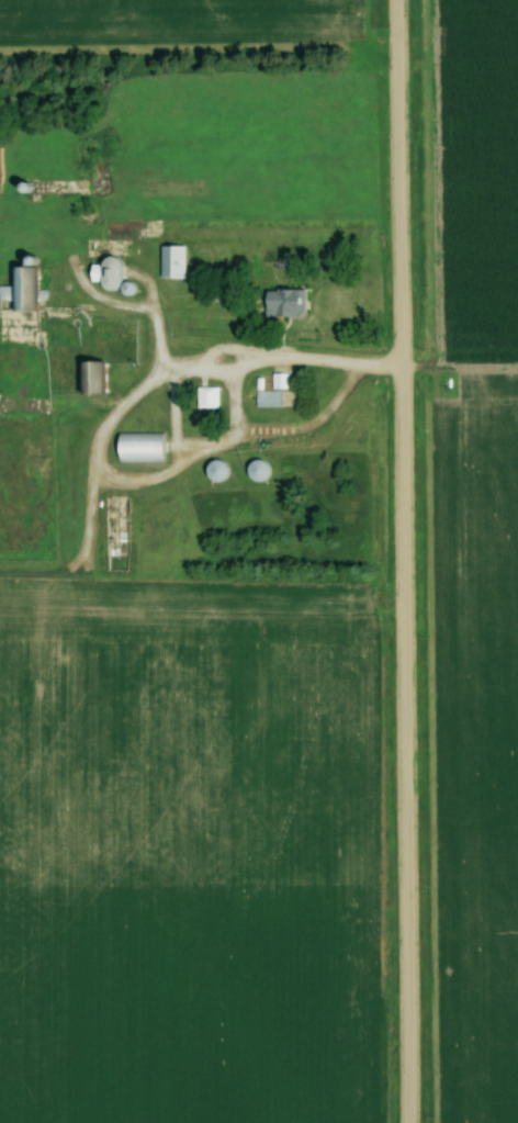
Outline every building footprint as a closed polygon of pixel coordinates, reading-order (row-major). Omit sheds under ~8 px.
[(141,221),(102,221),(102,240),(141,240),(141,221)] [(181,245),(157,245),(157,276),(181,276),(181,245)] [(255,307),(270,307),(270,317),(304,317),(304,288),(255,288),(255,307)] [(99,359),(76,359),(76,393),(99,393),(99,359)] [(216,387),(194,387),(194,408),(216,408),(216,387)] [(253,408),(278,408),(278,391),(253,391),(253,408)] [(163,433),(110,433),(110,462),(163,462),(163,433)] [(216,458),(201,469),(211,484),(227,472),(216,458)] [(247,462),(247,480),(262,479),(262,462),(247,462)]
